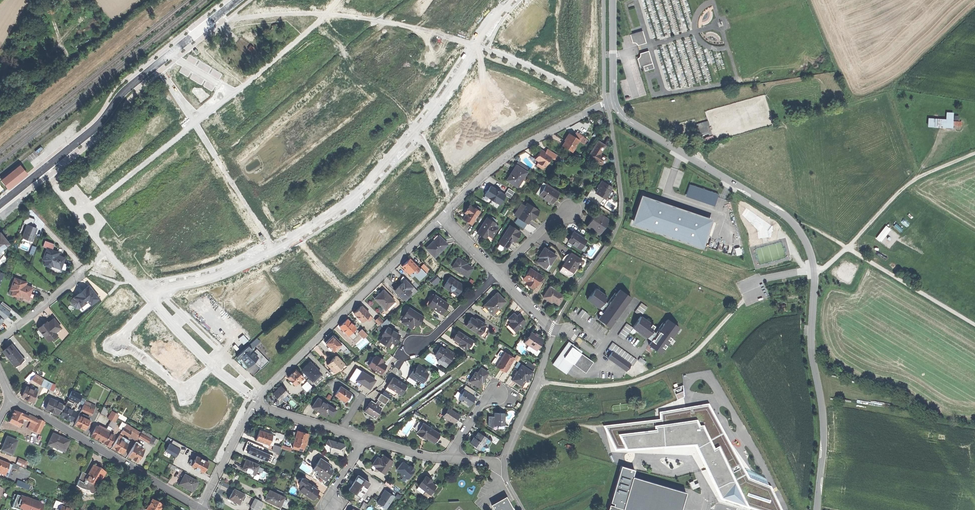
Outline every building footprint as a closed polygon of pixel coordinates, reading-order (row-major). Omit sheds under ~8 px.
[(631,33),(635,45),(647,41),(643,29),(631,33)] [(637,53),(641,66),(643,65),(645,70),(654,67),(649,49),(637,53)] [(634,98),(645,95),(644,89),(638,91),(636,81),(630,83),(632,87),(631,87),(634,98)] [(928,117),(928,126),(954,126),(954,111),(947,111),(947,117),(928,117)] [(708,120),(696,123),(699,135),(712,132),(708,120)] [(565,139),(562,144),(570,150),(572,146),(573,146),(578,139),(568,134),(565,139)] [(598,141),(588,156),(595,161),(601,165),(606,158),(598,153),(604,145),(598,141)] [(546,148),(543,153),(550,157),(556,161),(559,156),(546,148)] [(537,155),(534,159),(538,161),(537,161),(545,166),(550,157),(543,153),(540,150),(537,155)] [(514,166),(515,166),(516,165),(526,171),(529,167),(518,161),(517,162),(515,163),(514,166)] [(2,179),(9,187),(27,172),(21,164),(2,179)] [(513,174),(509,181),(517,186),(522,178),(526,171),(516,165),(515,166),(512,170),(511,173),(513,174)] [(557,181),(566,189),(568,186),(570,184),(573,187),(577,182),(573,178),(569,181),(563,175),(557,181)] [(600,181),(596,188),(597,189),(607,194),(611,187),(600,181)] [(536,191),(539,193),(545,184),(542,182),(536,191)] [(539,193),(538,194),(548,201),(552,195),(556,197),(559,192),(545,184),(539,193)] [(690,184),(686,195),(715,205),(718,193),(690,184)] [(490,185),(484,198),(500,205),(506,192),(490,185)] [(511,197),(515,191),(509,187),(505,193),(511,197)] [(608,195),(607,194),(597,189),(595,194),(599,196),(605,199),(608,195)] [(643,195),(633,224),(705,247),(714,219),(643,195)] [(518,216),(527,222),(530,216),(531,215),(532,215),(536,209),(537,209),(527,202),(521,211),(519,214),(518,216)] [(467,219),(471,222),(478,208),(467,203),(465,208),(467,209),(465,212),(462,217),(467,219)] [(587,225),(598,233),(608,219),(600,214),(599,215),(597,214),(594,219),(592,218),(589,221),(587,225)] [(486,216),(477,231),(482,234),(483,232),(487,234),(491,236),(497,227),(493,224),(494,222),(494,221),(486,216)] [(36,228),(27,224),(22,238),(31,241),(36,228)] [(509,224),(498,241),(506,247),(511,238),(514,240),(515,237),(517,234),(515,232),(517,229),(509,224)] [(571,236),(569,241),(579,248),(582,243),(585,238),(581,236),(580,236),(576,234),(576,233),(573,231),(572,234),(570,236),(571,236)] [(426,247),(434,255),(447,243),(442,238),(438,233),(433,239),(434,240),(426,247)] [(42,247),(46,248),(52,250),(54,244),(44,241),(42,247)] [(536,261),(545,266),(548,262),(549,263),(555,254),(544,247),(541,252),(538,255),(539,256),(536,261)] [(45,261),(44,265),(49,267),(50,267),(51,265),(60,268),(62,263),(63,263),(64,258),(57,255),(54,254),(55,251),(52,250),(46,248),(42,260),(45,261)] [(561,258),(565,261),(570,252),(568,253),(563,256),(561,258)] [(575,255),(570,252),(565,261),(562,265),(567,268),(572,271),(576,266),(577,264),(579,265),(582,260),(575,255)] [(457,256),(451,265),(465,275),(471,268),(465,263),(462,262),(463,261),(457,256)] [(405,262),(401,265),(408,273),(411,271),(416,265),(409,258),(405,262)] [(66,264),(63,263),(62,263),(60,268),(51,265),(50,267),(49,267),(49,269),(63,274),(64,270),(66,264)] [(419,268),(416,265),(411,271),(412,272),(415,270),(421,277),(424,274),(419,268)] [(533,285),(534,285),(541,275),(529,267),(523,278),(526,280),(533,285)] [(429,279),(432,282),(438,277),(435,274),(429,279)] [(443,285),(456,293),(459,289),(462,284),(449,276),(443,285)] [(405,277),(401,282),(409,290),(411,293),(412,294),(417,290),(414,287),(411,284),(405,277)] [(12,291),(11,295),(17,297),(18,295),(27,298),(29,293),(30,293),(32,288),(25,285),(22,284),(23,281),(14,278),(10,290),(12,291)] [(393,289),(402,297),(409,290),(401,282),(397,285),(393,289)] [(98,298),(88,286),(71,299),(71,303),(75,308),(78,308),(86,302),(86,301),(87,300),(90,304),(98,298)] [(546,299),(551,301),(552,299),(558,303),(563,294),(553,288),(552,290),(548,287),(542,296),(546,299)] [(598,306),(601,302),(603,299),(606,295),(595,287),(587,298),(598,306)] [(374,297),(385,308),(393,299),(382,288),(380,290),(378,292),(379,293),(374,297)] [(598,318),(609,326),(630,296),(619,288),(616,292),(601,313),(598,318)] [(411,293),(409,290),(402,297),(405,300),(411,293)] [(599,312),(601,313),(616,292),(614,291),(606,302),(604,304),(599,312)] [(488,309),(492,313),(505,300),(500,296),(496,292),(483,304),(484,305),(488,309)] [(33,294),(30,293),(29,293),(27,298),(18,295),(17,297),(16,299),(30,304),(31,300),(33,294)] [(428,303),(441,312),(444,307),(448,301),(434,293),(430,299),(428,303)] [(99,299),(98,298),(90,304),(87,300),(86,301),(86,302),(78,308),(82,313),(99,299)] [(634,311),(640,315),(646,306),(640,302),(634,311)] [(10,312),(0,305),(0,315),(4,319),(10,312)] [(353,312),(361,320),(368,313),(361,305),(357,308),(353,312)] [(406,317),(403,321),(413,327),(415,323),(418,319),(419,320),(422,315),(409,306),(403,316),(406,317)] [(513,312),(508,318),(511,321),(508,323),(516,330),(525,321),(520,316),(518,317),(516,315),(513,312)] [(376,323),(377,325),(382,320),(378,315),(374,319),(377,322),(376,323)] [(632,327),(646,336),(649,332),(651,330),(654,325),(640,315),(632,327)] [(468,320),(465,325),(479,334),(484,326),(485,325),(484,324),(485,323),(477,318),(476,319),(470,316),(468,320)] [(342,322),(339,325),(347,334),(350,331),(355,327),(346,318),(342,322)] [(648,344),(659,352),(678,326),(667,318),(663,323),(651,340),(648,344)] [(43,336),(48,341),(54,336),(52,334),(55,332),(60,328),(53,319),(47,323),(45,325),(44,323),(41,326),(38,329),(43,336)] [(649,338),(651,340),(663,323),(661,321),(654,332),(652,335),(649,338)] [(623,339),(632,327),(626,322),(617,334),(623,339)] [(385,343),(389,345),(392,340),(393,338),(396,339),(400,333),(387,325),(382,334),(384,335),(381,339),(385,342),(385,343)] [(488,328),(484,326),(479,334),(484,337),(486,332),(485,332),(488,328)] [(358,330),(363,335),(366,332),(361,327),(358,330)] [(455,334),(453,338),(460,343),(458,345),(464,349),(465,347),(466,347),(472,339),(458,330),(455,334)] [(524,342),(535,349),(542,339),(536,335),(531,332),(524,342)] [(328,338),(324,342),(328,346),(327,347),(329,349),(331,348),(332,349),(338,344),(340,342),(332,334),(328,338)] [(245,349),(246,350),(250,348),(251,350),(261,342),(258,338),(245,349)] [(341,341),(340,342),(338,344),(344,350),(347,347),(341,341)] [(630,363),(632,365),(636,359),(612,341),(607,347),(611,350),(630,363)] [(552,363),(553,364),(567,343),(566,342),(552,363)] [(567,343),(553,364),(563,371),(570,361),(572,362),(585,372),(592,361),(572,346),(567,343)] [(11,344),(2,352),(6,356),(7,356),(9,359),(13,364),(17,361),(17,362),(22,358),(11,344)] [(437,350),(434,354),(439,357),(446,361),(447,362),(453,352),(446,347),(445,349),(444,349),(440,346),(437,350)] [(241,355),(249,364),(254,361),(258,357),(251,350),(250,348),(246,350),(241,355)] [(493,363),(497,364),(505,351),(501,349),(492,362),(493,363)] [(625,370),(630,363),(611,350),(607,357),(625,370)] [(500,368),(505,371),(514,357),(505,351),(497,364),(496,365),(500,368)] [(330,360),(326,363),(337,374),(340,371),(337,368),(343,363),(335,354),(330,360)] [(369,364),(381,371),(386,363),(382,361),(384,358),(381,356),(377,354),(375,356),(374,356),(369,364)] [(23,358),(22,358),(17,362),(17,361),(13,364),(15,367),(24,360),(23,358)] [(305,365),(301,369),(312,380),(319,373),(320,372),(309,361),(305,365)] [(565,373),(572,362),(570,361),(563,371),(565,373)] [(346,365),(343,363),(337,368),(340,371),(346,365)] [(412,371),(408,377),(417,382),(418,380),(422,383),(428,374),(424,372),(426,369),(418,364),(415,369),(413,372),(412,371)] [(516,381),(521,384),(525,379),(526,377),(527,378),(532,371),(521,364),(512,378),(516,381)] [(475,382),(478,384),(480,381),(482,378),(483,378),(487,371),(480,367),(477,372),(474,371),(468,380),(474,383),(475,382)] [(288,375),(295,383),(300,378),(303,375),(295,368),(291,372),(288,375)] [(358,368),(352,379),(358,383),(360,380),(364,383),(370,386),(375,378),(358,368)] [(322,376),(319,373),(312,380),(315,383),(322,376)] [(397,378),(393,376),(387,384),(397,391),(400,393),(406,384),(397,378)] [(301,384),(306,390),(311,385),(306,379),(301,384)] [(272,391),(278,398),(280,396),(285,391),(287,390),(280,383),(276,387),(272,391)] [(395,394),(397,391),(387,384),(385,387),(395,394)] [(335,393),(345,400),(347,396),(350,391),(340,385),(335,393)] [(473,394),(476,390),(467,385),(458,399),(470,406),(476,396),(473,394)] [(677,398),(685,396),(683,385),(674,387),(677,398)] [(29,400),(32,401),(36,392),(33,390),(26,387),(21,396),(24,398),(29,400)] [(68,398),(78,402),(81,396),(71,391),(68,398)] [(287,393),(285,391),(280,396),(283,400),(289,395),(287,393)] [(388,397),(387,396),(382,393),(381,392),(377,398),(380,400),(384,403),(388,397)] [(317,408),(325,413),(328,409),(331,405),(317,396),(311,406),(316,409),(317,408)] [(59,410),(62,404),(61,403),(57,402),(55,401),(50,398),(45,408),(50,411),(52,412),(57,414),(59,410)] [(374,402),(370,399),(363,409),(367,412),(374,416),(381,406),(378,404),(374,402)] [(64,406),(65,407),(70,409),(71,408),(73,403),(67,400),(65,405),(64,406)] [(85,401),(83,405),(94,410),(95,406),(85,401)] [(81,409),(92,414),(94,410),(83,405),(81,409)] [(66,418),(71,421),(75,411),(70,409),(65,407),(61,416),(65,418),(66,418)] [(100,413),(105,416),(108,409),(103,407),(100,413)] [(443,415),(454,422),(456,418),(455,417),(456,415),(457,416),(459,414),(448,407),(443,415)] [(608,423),(611,448),(625,447),(682,442),(682,440),(689,439),(687,428),(692,428),(692,426),(699,426),(699,418),(675,420),(675,418),(680,418),(679,408),(661,410),(662,418),(608,423)] [(9,423),(19,427),(22,420),(23,418),(24,416),(14,411),(11,417),(9,423)] [(494,412),(493,424),(503,424),(503,412),(498,412),(494,412)] [(25,413),(24,416),(23,418),(27,419),(31,422),(35,423),(37,419),(25,413)] [(79,427),(84,429),(86,425),(88,426),(91,421),(88,420),(86,419),(81,417),(78,415),(74,425),(79,427)] [(44,422),(37,419),(35,423),(32,431),(39,434),(44,422)] [(111,420),(108,426),(111,428),(112,429),(116,422),(114,421),(111,420)] [(417,431),(416,432),(421,435),(424,437),(425,436),(434,442),(439,433),(422,422),(416,430),(417,431)] [(94,438),(100,440),(105,431),(101,429),(99,428),(96,426),(91,436),(94,438)] [(121,432),(129,436),(131,432),(123,428),(122,430),(121,432)] [(258,433),(256,438),(269,442),(269,440),(272,441),(273,437),(274,434),(270,432),(259,429),(258,433)] [(270,430),(270,432),(274,434),(273,437),(282,440),(283,434),(270,430)] [(104,443),(109,445),(114,435),(108,433),(105,431),(100,440),(104,443)] [(301,432),(296,431),(294,439),(293,443),(303,446),(307,434),(301,432)] [(473,435),(469,441),(474,444),(479,447),(481,443),(484,443),(485,441),(484,440),(486,436),(478,431),(474,436),(473,435)] [(140,433),(140,434),(138,437),(148,443),(150,439),(140,433)] [(52,434),(47,446),(53,448),(54,447),(58,449),(57,450),(58,450),(64,453),(68,442),(65,441),(65,442),(63,441),(63,440),(64,439),(58,437),(52,434)] [(1,451),(11,455),(17,442),(6,437),(5,441),(4,443),(4,444),(1,451)] [(117,451),(121,453),(127,444),(120,439),(117,438),(112,447),(116,450),(117,451)] [(182,453),(185,447),(172,439),(170,443),(179,448),(177,451),(182,453)] [(247,439),(243,449),(270,460),(273,453),(261,449),(263,445),(247,439)] [(342,454),(345,445),(344,444),(336,441),(327,439),(325,443),(329,446),(329,451),(329,453),(336,455),(337,453),(342,454)] [(177,451),(179,448),(170,443),(169,442),(164,450),(175,456),(177,451)] [(272,449),(278,451),(280,446),(280,445),(274,443),(272,449)] [(134,444),(127,456),(132,459),(133,460),(135,461),(136,461),(137,461),(139,458),(141,454),(144,450),(139,447),(134,444)] [(375,466),(384,472),(392,460),(387,457),(382,454),(380,458),(376,456),(372,463),(375,465),(375,466)] [(200,470),(203,472),(206,467),(208,462),(200,458),(197,456),(196,456),(193,461),(191,465),(195,468),(195,469),(198,471),(199,469),(200,470)] [(316,473),(325,478),(329,473),(332,468),(327,464),(329,462),(320,456),(312,467),(318,471),(316,473)] [(244,462),(242,467),(254,472),(258,463),(245,458),(244,462)] [(410,478),(416,467),(402,459),(396,471),(410,478)] [(0,461),(0,474),(4,475),(6,470),(8,464),(0,461)] [(727,501),(740,500),(739,488),(737,482),(737,484),(731,470),(720,475),(718,472),(716,473),(715,471),(715,467),(712,461),(707,463),(707,465),(720,497),(725,496),(727,501)] [(95,486),(96,487),(101,479),(99,478),(102,473),(103,472),(98,469),(93,466),(87,475),(84,480),(88,482),(95,486)] [(608,509),(680,509),(685,492),(632,477),(634,469),(620,466),(617,476),(611,497),(608,509)] [(82,472),(78,481),(82,483),(84,480),(87,475),(82,472)] [(352,481),(348,487),(359,495),(369,481),(357,473),(352,481)] [(185,488),(192,492),(195,487),(194,487),(196,483),(196,484),(197,483),(184,475),(179,485),(185,488)] [(298,480),(302,484),(305,480),(305,475),(297,477),(298,480)] [(421,487),(428,493),(431,490),(435,485),(430,481),(428,480),(429,478),(427,477),(425,475),(418,484),(418,485),(421,487)] [(690,477),(685,480),(688,486),(693,484),(690,477)] [(302,484),(299,488),(310,495),(313,491),(315,492),(318,488),(314,485),(313,487),(311,485),(312,484),(305,480),(302,484)] [(93,488),(95,486),(88,482),(86,485),(86,486),(82,484),(82,483),(78,481),(75,488),(84,492),(90,493),(91,494),(92,495),(93,495),(95,495),(96,495),(96,494),(96,492),(96,491),(96,490),(93,488)] [(95,497),(95,495),(93,495),(92,495),(91,494),(90,493),(84,492),(75,488),(73,492),(83,497),(92,498),(95,497)] [(228,497),(238,502),(240,497),(242,498),(244,494),(243,494),(236,490),(233,488),(231,493),(228,497)] [(266,493),(264,498),(279,505),(281,499),(283,495),(269,488),(266,493)] [(387,508),(396,494),(385,488),(377,503),(387,508)] [(9,492),(7,498),(14,500),(16,494),(9,492)] [(13,509),(25,509),(29,498),(16,494),(14,500),(11,509),(13,509)] [(491,504),(494,509),(513,509),(505,496),(505,498),(492,505),(492,504),(491,504)] [(257,509),(262,501),(255,497),(250,507),(257,509)] [(4,507),(11,509),(14,500),(7,498),(4,507)] [(34,500),(29,498),(25,509),(31,509),(34,500)] [(45,504),(34,500),(31,509),(43,509),(45,504)] [(153,501),(151,504),(150,503),(146,509),(147,509),(159,509),(162,506),(157,503),(153,501)]
